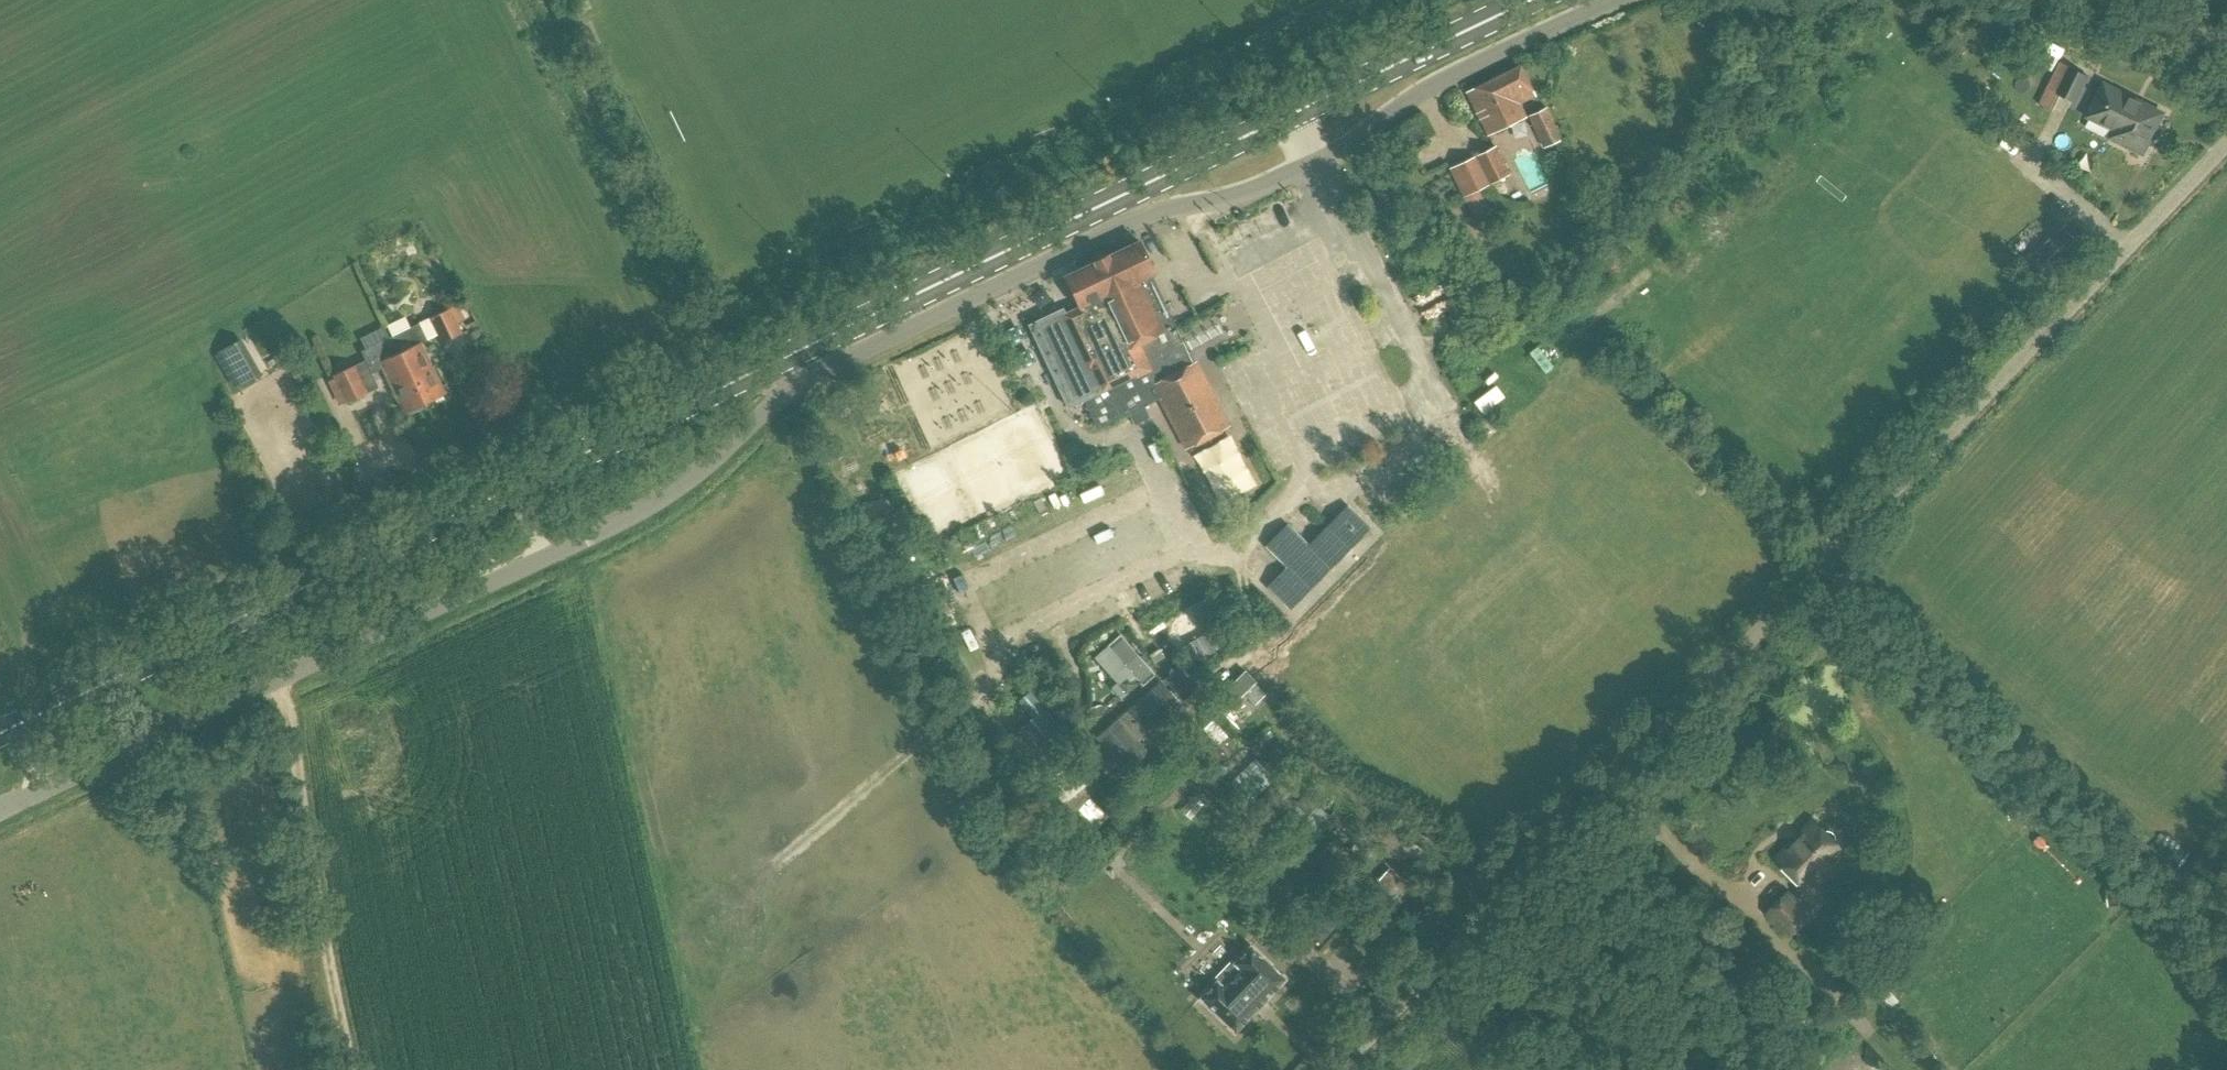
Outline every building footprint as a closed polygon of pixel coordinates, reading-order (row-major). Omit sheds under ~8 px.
[(2070,67),(2059,62),(2039,104),(2054,112),(2062,96),(2075,102),(2088,76),(2070,67)] [(1488,135),(1526,117),(1519,103),(1534,96),(1520,66),(1467,92),(1488,135)] [(2143,154),(2161,117),(2133,103),(2135,99),(2104,84),(2087,116),(2114,130),(2110,138),(2143,154)] [(1545,148),(1563,139),(1547,106),(1528,116),(1545,148)] [(1488,185),(1509,175),(1495,145),(1474,156),(1488,185)] [(1671,147),(1664,153),(1673,163),(1680,157),(1671,147)] [(1660,173),(1651,163),(1645,169),(1654,179),(1660,173)] [(2018,257),(2038,275),(2070,239),(2051,221),(2018,257)] [(1154,273),(1139,241),(1108,256),(1093,262),(1093,263),(1065,276),(1079,307),(1064,314),(1062,309),(1029,324),(1067,406),(1083,399),(1097,429),(1129,414),(1134,425),(1150,418),(1144,406),(1160,399),(1186,448),(1229,425),(1195,363),(1192,364),(1150,275),(1154,273)] [(430,318),(438,335),(441,343),(463,332),(459,323),(451,307),(430,318)] [(1495,309),(1487,316),(1492,322),(1501,315),(1495,309)] [(427,340),(438,335),(430,318),(419,323),(362,351),(366,359),(353,365),(367,393),(379,387),(372,373),(384,368),(405,413),(445,394),(421,343),(427,340)] [(239,388),(262,374),(241,339),(218,353),(239,388)] [(333,375),(334,378),(345,402),(346,403),(367,393),(353,365),(333,375)] [(1495,387),(1474,402),(1484,415),(1494,408),(1492,405),(1503,397),(1495,387)] [(861,533),(892,518),(882,497),(852,511),(861,533)] [(1289,608),(1369,528),(1348,507),(1309,547),(1288,526),(1267,547),(1288,568),(1269,587),(1289,608)] [(1189,636),(1193,644),(1219,632),(1206,606),(1193,612),(1201,630),(1189,636)] [(1125,694),(1139,682),(1142,685),(1153,675),(1118,635),(1107,646),(1132,673),(1117,686),(1125,694)] [(1180,662),(1163,678),(1183,700),(1200,684),(1180,662)] [(1236,699),(1253,688),(1245,676),(1228,686),(1236,699)] [(1131,779),(1154,758),(1137,739),(1181,703),(1160,681),(1127,710),(1096,737),(1131,779)] [(1029,719),(1014,732),(1036,759),(1064,736),(1027,692),(1015,702),(1029,719)] [(1099,704),(1089,708),(1091,716),(1102,712),(1099,704)] [(1237,748),(1212,721),(1201,730),(1216,746),(1202,759),(1214,771),(1237,748)] [(1080,754),(1054,777),(1071,797),(1098,773),(1080,754)] [(1253,759),(1228,783),(1247,804),(1272,780),(1253,759)] [(1306,795),(1275,827),(1296,847),(1328,816),(1306,795)] [(1805,886),(1841,849),(1814,821),(1777,858),(1805,886)] [(1334,838),(1315,859),(1332,875),(1351,854),(1334,838)] [(1408,886),(1418,876),(1386,845),(1375,856),(1389,869),(1358,903),(1369,914),(1400,880),(1408,886)] [(2124,888),(2106,890),(2108,908),(2126,906),(2124,888)] [(1790,935),(1810,916),(1788,894),(1768,913),(1790,935)] [(1320,944),(1330,933),(1317,920),(1306,930),(1320,944)] [(1216,979),(1197,998),(1235,1034),(1287,980),(1250,944),(1231,963),(1239,970),(1224,986),(1216,979)]
